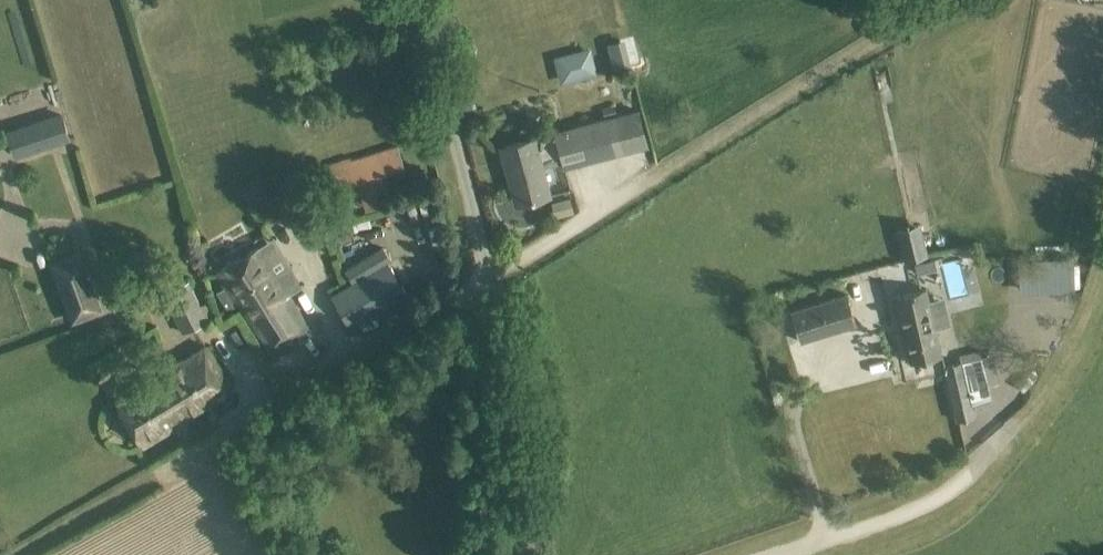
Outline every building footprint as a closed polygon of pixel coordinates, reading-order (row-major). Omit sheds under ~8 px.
[(592,45),(555,56),(563,83),(600,71),(592,45)] [(640,110),(606,119),(609,132),(615,153),(649,144),(640,110)] [(7,131),(14,155),(69,139),(61,115),(7,131)] [(615,153),(609,132),(606,119),(554,132),(555,135),(538,140),(537,137),(502,147),(509,175),(513,174),(520,203),(549,195),(541,162),(562,156),(565,166),(615,153)] [(351,156),(330,162),(338,188),(405,167),(398,144),(351,158),(351,156)] [(258,182),(243,191),(252,205),(266,196),(258,182)] [(556,215),(574,211),(570,197),(552,201),(556,215)] [(920,223),(896,228),(904,260),(927,254),(920,223)] [(313,333),(302,314),(260,245),(217,272),(236,304),(241,302),(274,357),(313,333)] [(383,246),(345,269),(353,282),(391,259),(383,246)] [(105,311),(82,249),(49,261),(72,324),(105,311)] [(1075,256),(1019,258),(1021,291),(1076,289),(1075,256)] [(408,294),(389,262),(333,295),(352,327),(408,294)] [(184,333),(208,322),(192,287),(168,298),(184,333)] [(926,288),(913,291),(892,296),(900,331),(903,330),(910,362),(942,355),(926,288)] [(855,319),(848,298),(792,315),(800,341),(829,332),(828,327),(855,319)] [(235,391),(205,343),(114,399),(144,447),(235,391)] [(975,416),(962,361),(944,365),(957,420),(975,416)]
